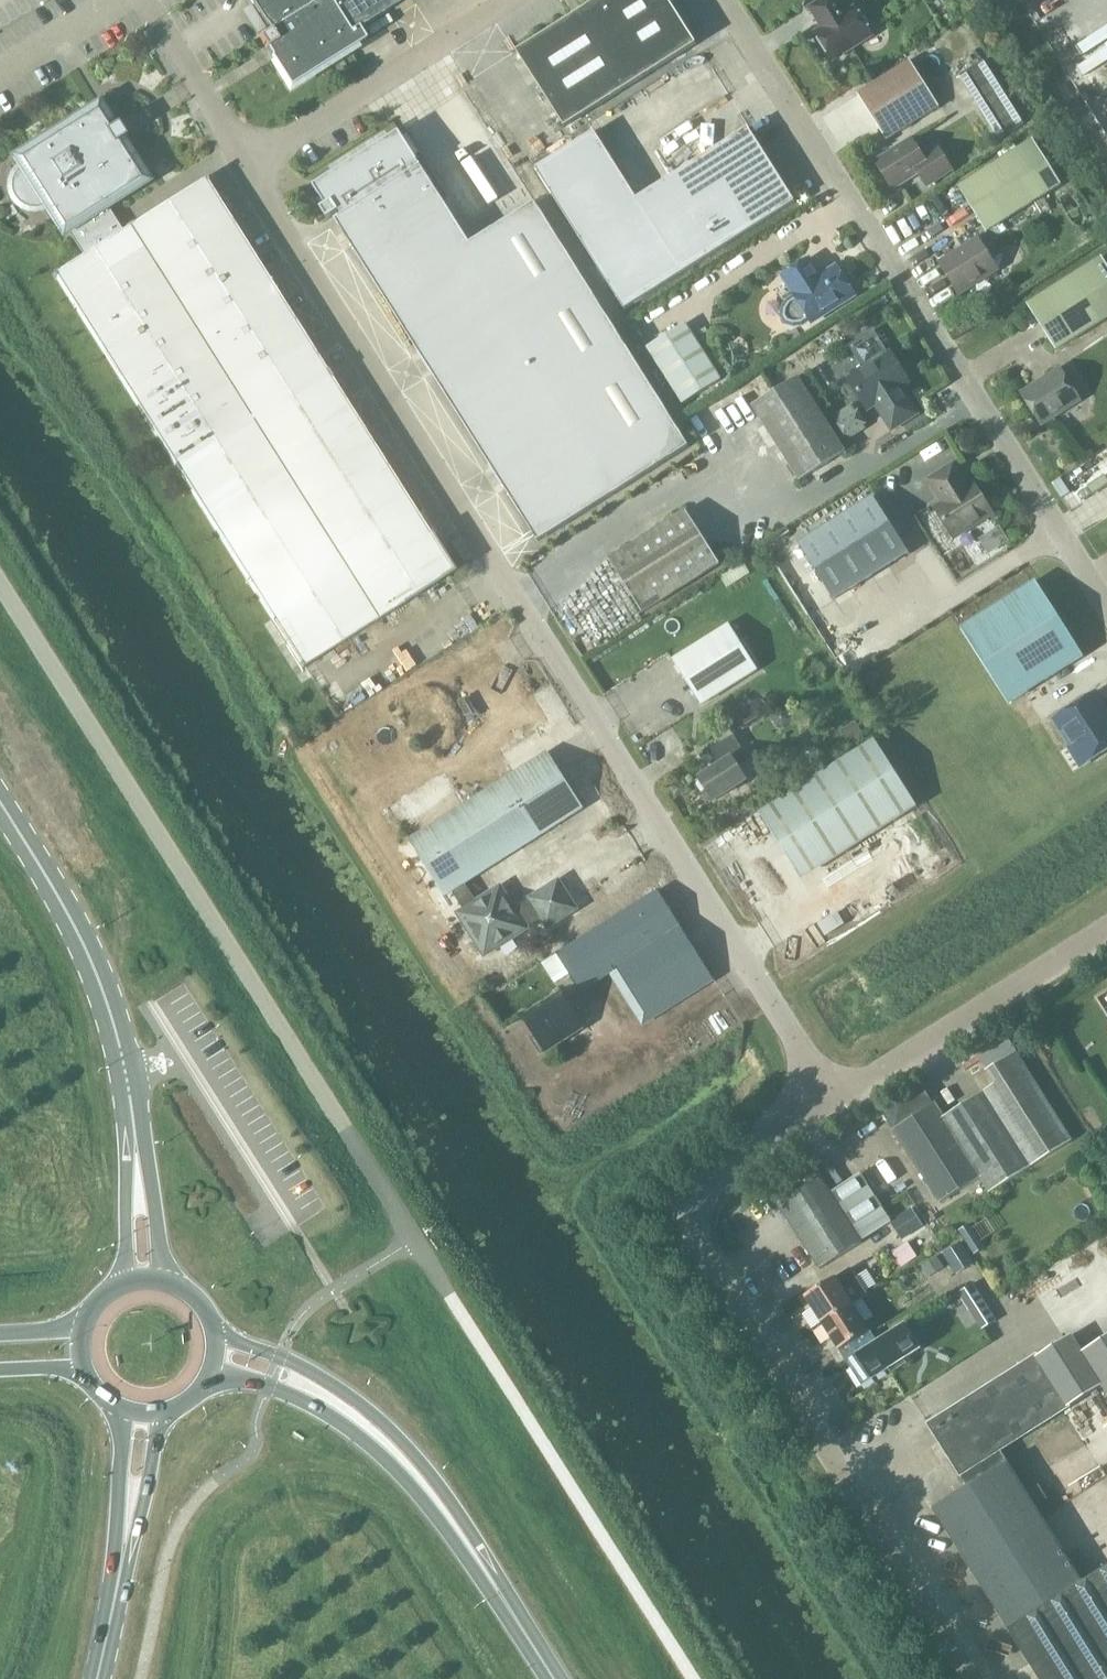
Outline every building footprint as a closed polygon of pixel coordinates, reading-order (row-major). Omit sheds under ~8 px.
[(290,87),(365,39),(358,29),(399,3),(403,0),(250,0),(269,30),(258,37),(290,87)] [(667,0),(598,0),(516,52),(564,127),(695,44),(667,0)] [(809,8),(821,28),(814,33),(831,61),(872,35),(854,7),(845,13),(837,0),(821,0),(809,8)] [(976,100),(998,90),(981,54),(959,64),(976,100)] [(885,139),(938,106),(910,61),(857,94),(885,139)] [(466,92),(442,99),(448,119),(472,112),(466,92)] [(831,108),(836,119),(854,112),(850,100),(831,108)] [(144,180),(129,157),(119,141),(125,137),(116,123),(110,127),(97,106),(15,158),(21,167),(16,170),(13,175),(11,181),(11,186),(12,192),(14,197),(18,202),(22,205),(28,207),(34,208),(39,207),(45,205),(62,232),(67,229),(82,254),(51,274),(301,668),(454,572),(204,177),(120,231),(104,205),(144,180)] [(795,202),(748,127),(636,198),(594,131),(534,168),(623,310),(795,202)] [(399,132),(313,186),(325,205),(320,209),(327,219),(336,213),(338,217),(334,220),(537,541),(688,446),(535,203),(470,244),(399,132)] [(911,138),(874,162),(892,190),(918,173),(926,186),(952,170),(938,148),(923,157),(911,138)] [(957,187),(986,232),(1061,185),(1032,140),(957,187)] [(521,146),(511,151),(518,167),(528,163),(521,146)] [(893,246),(922,228),(907,205),(879,223),(893,246)] [(938,262),(958,295),(998,270),(977,237),(938,262)] [(1055,350),(1106,317),(1106,266),(1102,257),(1027,305),(1055,350)] [(803,326),(810,322),(854,295),(836,267),(819,278),(807,259),(782,275),(794,293),(784,300),(780,307),(778,317),(784,325),(794,328),(803,326)] [(684,323),(646,347),(682,404),(720,380),(684,323)] [(851,377),(847,379),(866,409),(874,404),(891,430),(916,414),(900,388),(909,382),(890,352),(866,367),(863,363),(859,361),(854,361),(850,364),(848,368),(848,373),(851,377)] [(1020,393),(1041,425),(1080,401),(1059,368),(1020,393)] [(752,406),(799,481),(844,452),(797,377),(752,406)] [(848,439),(865,429),(863,425),(867,423),(858,408),(854,411),(850,405),(830,417),(843,438),(846,437),(848,439)] [(676,465),(682,475),(699,465),(692,454),(676,465)] [(953,538),(968,528),(973,531),(980,526),(980,521),(992,513),(973,483),(968,487),(953,464),(928,480),(943,503),(934,508),(953,538)] [(872,496),(797,544),(833,599),(907,552),(872,496)] [(685,511),(608,561),(643,613),(719,563),(685,511)] [(1008,704),(1083,656),(1035,581),(960,629),(1008,704)] [(726,624),(670,660),(700,706),(756,669),(726,624)] [(1053,719),(1070,746),(1080,740),(1092,759),(1106,750),(1106,720),(1091,695),(1053,719)] [(749,696),(724,708),(733,728),(758,716),(749,696)] [(641,741),(648,759),(667,751),(660,733),(641,741)] [(737,767),(748,759),(733,735),(711,749),(716,757),(712,760),(711,764),(713,768),(698,778),(712,801),(746,780),(737,767)] [(872,739),(757,813),(800,879),(915,805),(872,739)] [(545,753),(410,839),(446,895),(581,809),(545,753)] [(725,834),(716,838),(724,856),(734,851),(725,834)] [(547,926),(575,909),(557,881),(530,899),(514,909),(499,887),(458,913),(484,955),(526,928),(525,928),(542,918),(547,926)] [(715,980),(710,972),(658,890),(556,954),(580,992),(609,973),(642,1026),(715,980)] [(823,937),(845,923),(835,906),(813,920),(823,937)] [(544,1051),(581,1027),(559,992),(522,1015),(544,1051)] [(989,1194),(1030,1168),(1072,1141),(1015,1051),(984,1071),(993,1085),(941,1118),(933,1104),(892,1130),(939,1204),(979,1178),(989,1194)] [(819,1178),(778,1205),(819,1270),(861,1244),(855,1235),(885,1215),(859,1175),(829,1194),(819,1178)] [(901,1264),(915,1251),(903,1237),(889,1250),(901,1264)] [(958,1242),(947,1249),(961,1272),(972,1264),(958,1242)] [(857,1279),(852,1272),(850,1269),(835,1279),(835,1278),(805,1298),(822,1325),(853,1305),(842,1289),(857,1279)] [(982,1330),(996,1322),(972,1285),(958,1293),(982,1330)] [(846,1363),(877,1343),(853,1305),(822,1325),(846,1363)] [(877,1343),(846,1363),(861,1387),(888,1370),(891,1374),(906,1364),(904,1360),(920,1350),(904,1326),(877,1343)] [(1106,1397),(1106,1337),(1080,1354),(1070,1336),(1036,1357),(1035,1357),(926,1424),(958,1476),(998,1451),(1067,1409),(1067,1408),(1101,1387),(1106,1397)] [(1003,1628),(1080,1581),(1033,1503),(1044,1496),(1037,1484),(1023,1493),(998,1451),(958,1476),(965,1487),(929,1509),(1003,1628)] [(1080,1581),(1003,1628),(1034,1678),(1106,1678),(1106,1564),(1080,1581)]
